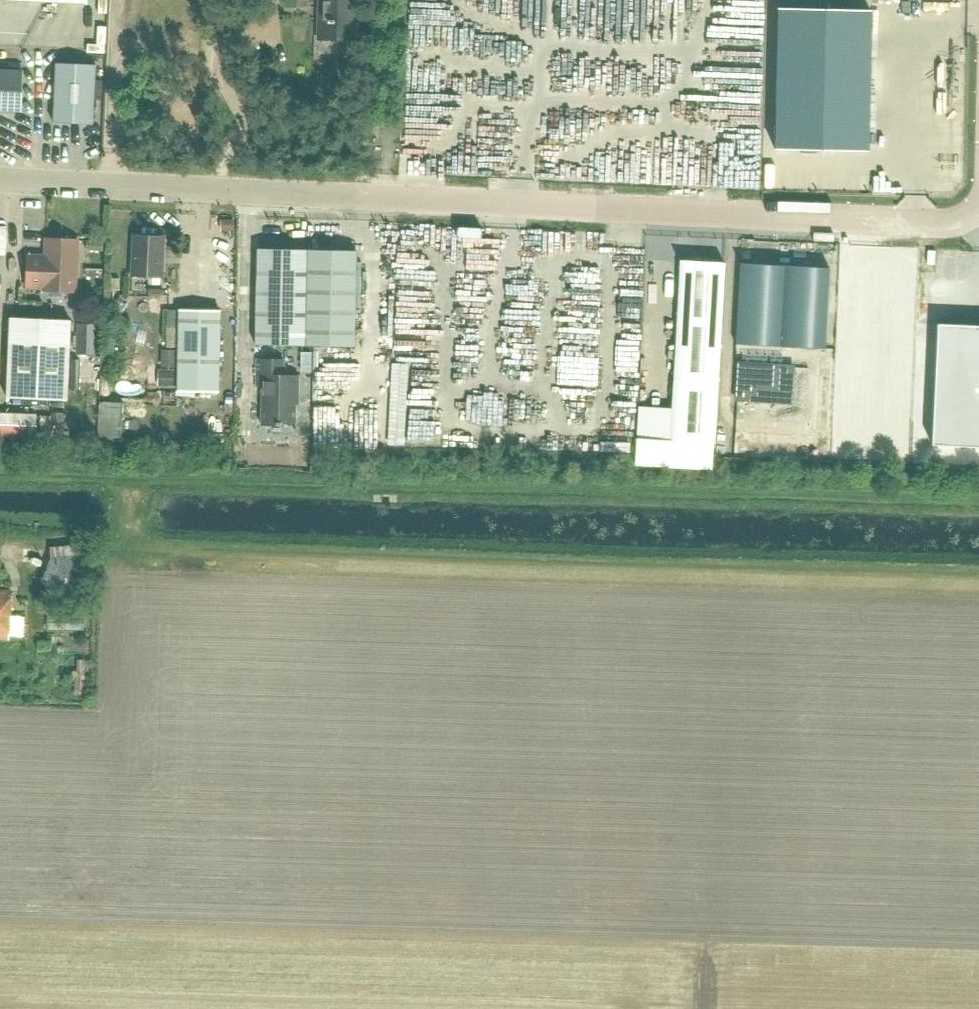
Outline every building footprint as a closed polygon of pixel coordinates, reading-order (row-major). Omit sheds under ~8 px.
[(315,42),(353,44),(355,0),(316,0),(315,42)] [(780,6),(777,146),(869,148),(872,8),(780,6)] [(95,65),(56,63),(53,123),(93,125),(95,65)] [(0,69),(0,111),(21,112),(23,70),(0,69)] [(456,218),(454,234),(470,236),(469,243),(495,246),(497,235),(480,233),(482,221),(456,218)] [(163,237),(133,235),(132,276),(161,277),(163,237)] [(45,239),(45,255),(27,254),(25,287),(43,288),(43,290),(75,292),(77,240),(45,239)] [(356,251),(257,249),(255,345),(353,347),(356,251)] [(602,270),(597,252),(565,262),(571,279),(602,270)] [(680,260),(670,441),(714,443),(724,263),(680,260)] [(827,268),(740,264),(736,344),(823,349),(827,268)] [(570,286),(572,303),(599,301),(598,284),(570,286)] [(531,303),(545,299),(541,287),(527,291),(531,303)] [(565,318),(589,320),(590,309),(566,307),(565,318)] [(220,311),(179,310),(177,391),(218,392),(220,311)] [(70,320),(10,317),(6,398),(66,400),(70,320)] [(936,324),(931,445),(978,448),(978,326),(936,324)] [(417,329),(417,343),(428,343),(429,329),(417,329)] [(510,329),(510,343),(522,343),(522,330),(510,329)] [(283,360),(256,359),(256,386),(262,386),(261,425),(280,425),(280,423),(294,424),(295,396),(297,396),(298,376),(283,375),(283,360)] [(581,363),(580,374),(596,376),(597,365),(581,363)] [(793,367),(738,364),(736,400),(791,403),(793,367)] [(411,409),(413,399),(425,401),(426,395),(393,391),(391,406),(411,409)] [(24,432),(24,414),(0,414),(0,432),(24,432)] [(0,591),(0,639),(8,639),(11,592),(0,591)]
